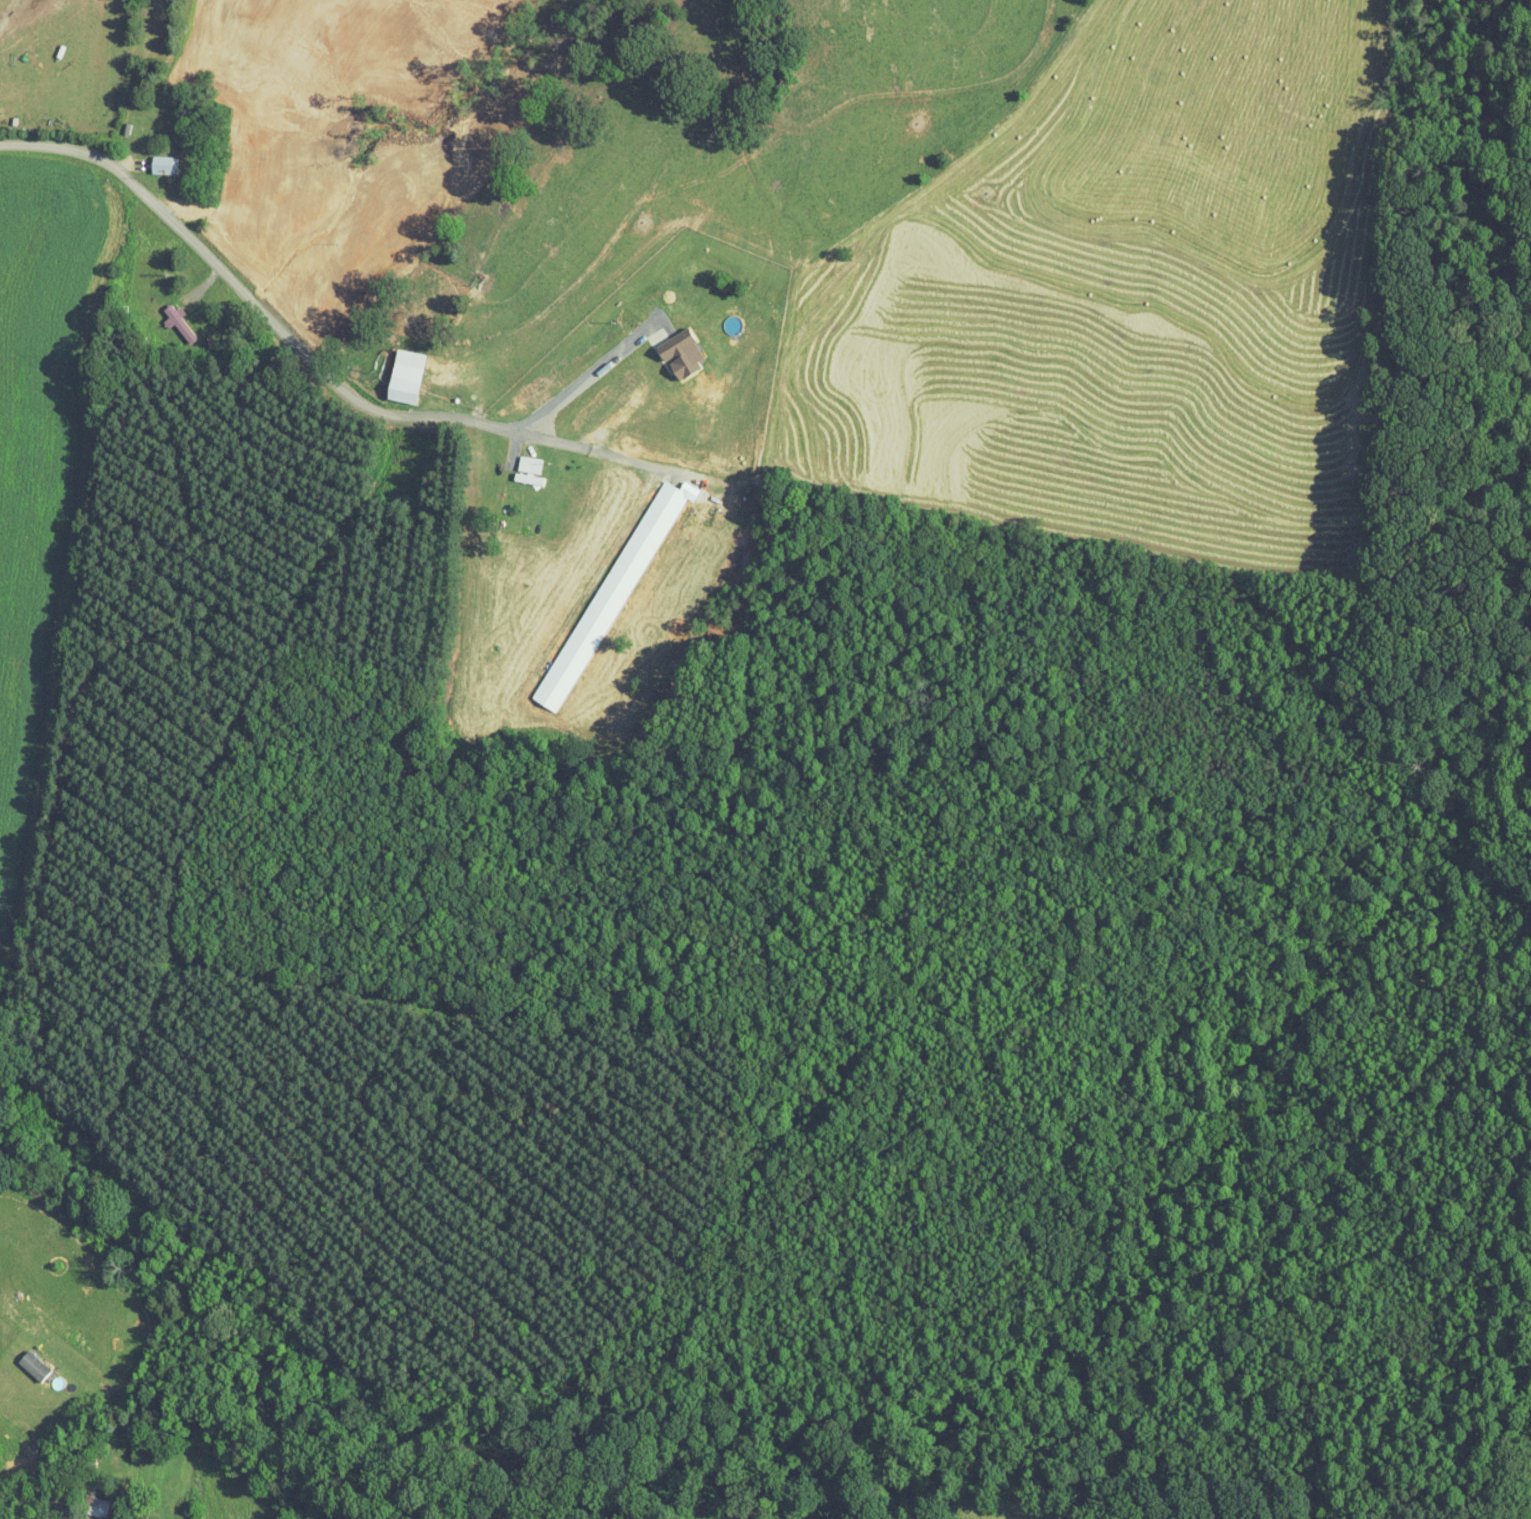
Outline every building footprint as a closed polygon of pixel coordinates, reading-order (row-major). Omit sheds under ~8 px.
[(152,174),(178,175),(178,157),(153,156),(152,174)] [(657,347),(666,362),(669,360),(683,382),(697,374),(693,367),(708,358),(690,327),(657,347)] [(427,355),(398,349),(389,399),(418,405),(427,355)] [(535,699),(560,712),(611,615),(587,602),(535,699)] [(52,1370),(30,1349),(18,1361),(40,1383),(52,1370)]
